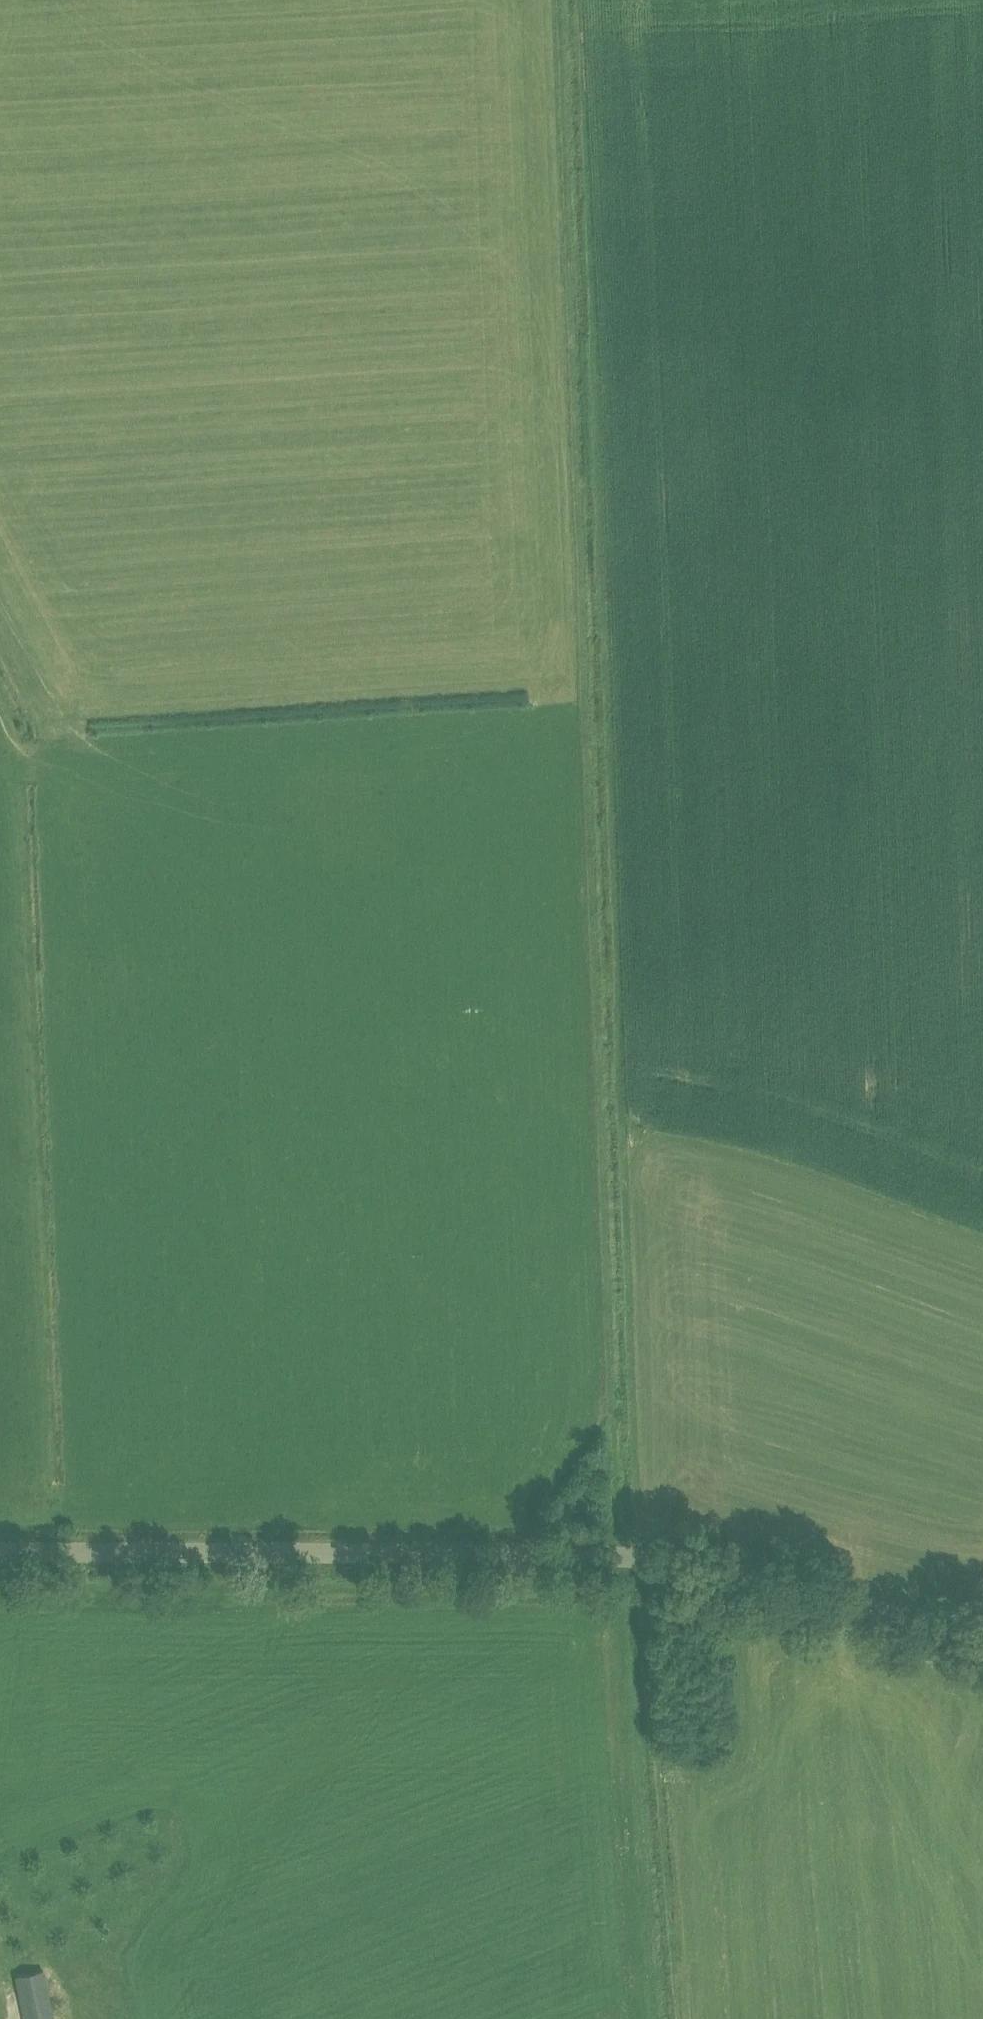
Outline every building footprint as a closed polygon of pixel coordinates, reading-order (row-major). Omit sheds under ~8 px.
[(28,1953),(34,1981),(58,1976),(53,1948),(28,1953)]
